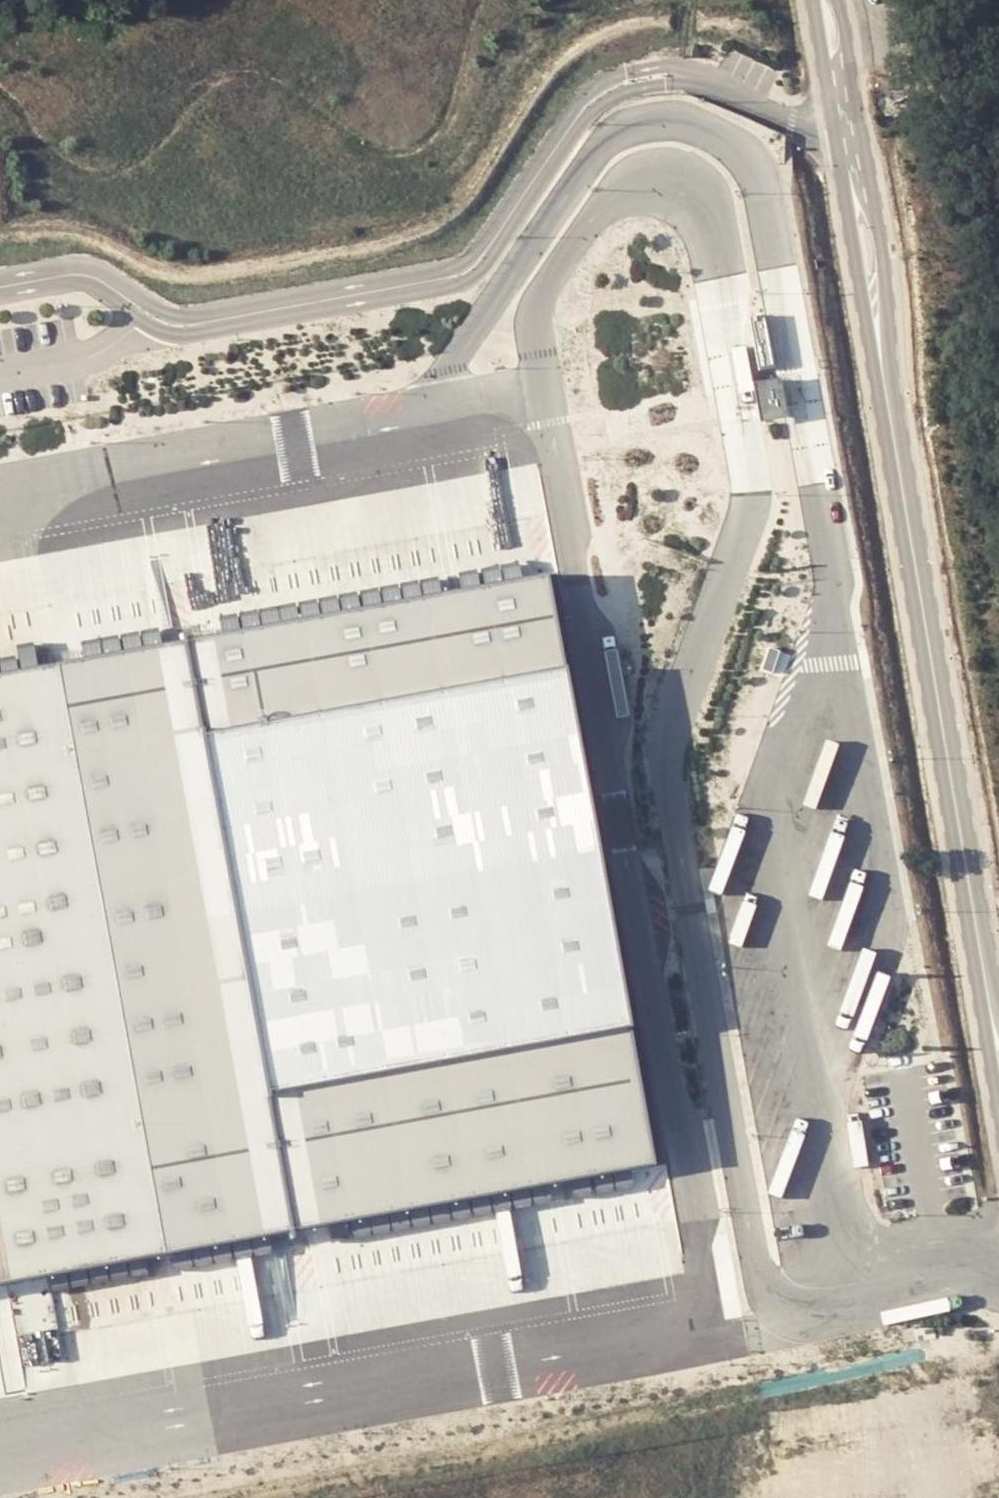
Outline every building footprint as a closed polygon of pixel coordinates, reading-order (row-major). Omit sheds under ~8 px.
[(759,419),(784,417),(781,379),(756,381),(759,419)] [(654,1161),(550,574),(0,672),(0,1281),(654,1161)] [(966,1413),(961,1381),(932,1386),(937,1418),(966,1413)] [(998,1480),(998,1431),(998,1430),(970,1437),(981,1484),(998,1480)]
